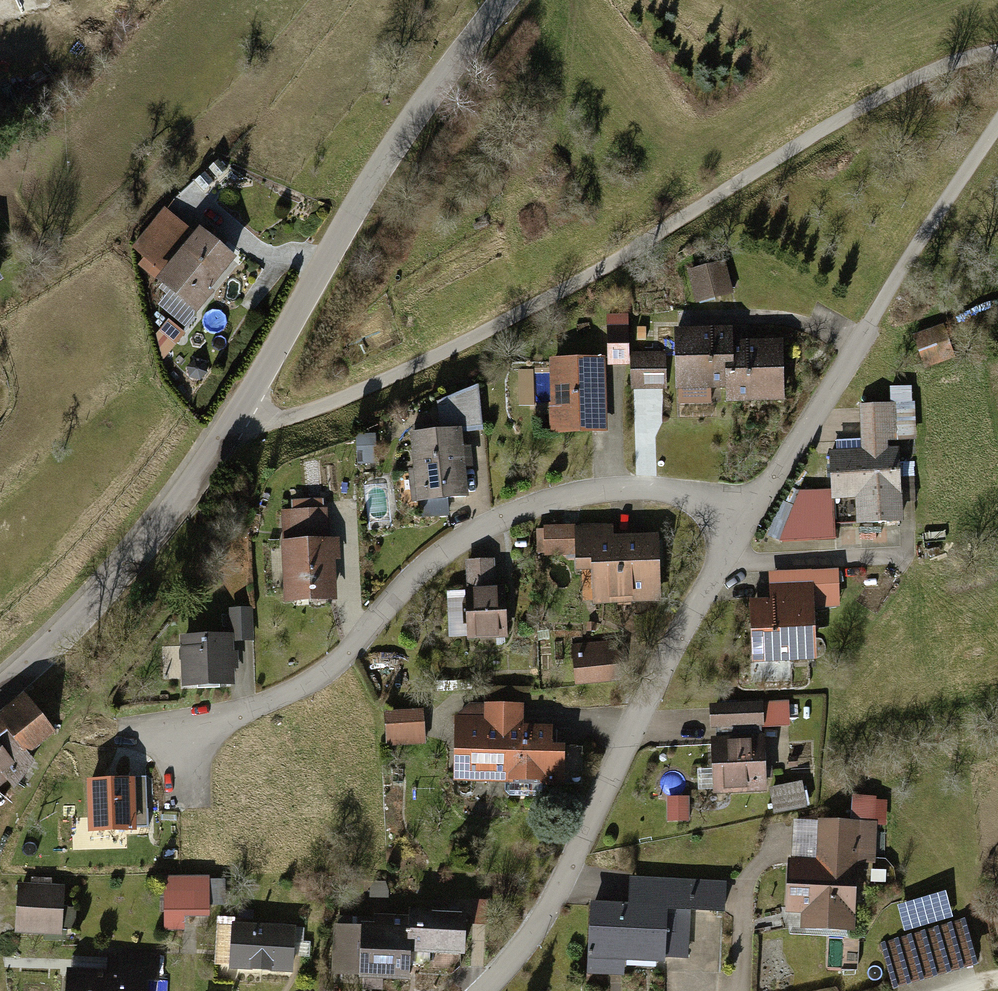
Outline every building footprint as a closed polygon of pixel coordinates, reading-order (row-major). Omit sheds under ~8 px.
[(194,230),(165,207),(131,250),(161,273),(194,230)] [(245,257),(209,229),(168,282),(204,310),(245,257)] [(729,265),(694,273),(699,298),(735,290),(729,265)] [(633,325),(611,325),(611,365),(633,366),(633,325)] [(944,326),(918,336),(931,367),(957,357),(944,326)] [(734,392),(733,344),(733,330),(680,331),(681,392),(734,392)] [(733,344),(734,392),(734,400),(786,399),(785,343),(733,344)] [(668,350),(637,350),(636,383),(668,383),(668,350)] [(607,356),(554,357),(556,426),(608,425),(607,356)] [(535,372),(537,404),(553,403),(551,371),(535,372)] [(917,405),(861,406),(862,449),(833,450),(834,490),(834,497),(856,496),(857,520),(905,519),(903,449),(894,449),(893,432),(918,432),(917,405)] [(467,432),(416,435),(420,498),(471,494),(467,432)] [(835,521),(834,497),(834,490),(800,491),(786,492),(787,535),(835,533),(835,521)] [(835,521),(857,520),(856,496),(834,497),(835,521)] [(326,503),(294,504),(295,537),(286,537),(288,601),(339,600),(338,536),(327,537),(326,503)] [(614,525),(544,528),(545,554),(584,553),(585,571),(603,570),(604,600),(662,597),(660,536),(615,538),(614,525)] [(496,562),(468,563),(471,637),(514,635),(512,585),(497,586),(496,562)] [(778,602),(759,603),(759,654),(826,654),(825,572),(777,573),(778,602)] [(233,606),(233,636),(258,636),(258,605),(233,606)] [(235,684),(233,636),(185,637),(186,685),(235,684)] [(621,641),(576,644),(578,683),(624,680),(621,641)] [(24,756),(53,731),(22,695),(0,714),(0,728),(24,756)] [(784,702),(717,703),(717,725),(764,725),(784,724),(784,702)] [(469,706),(460,716),(461,781),(504,780),(504,796),(552,795),(551,780),(574,780),(574,744),(552,745),(551,725),(525,726),(525,706),(469,706)] [(427,708),(388,710),(390,743),(429,741),(427,708)] [(717,725),(717,741),(764,741),(764,725),(717,725)] [(32,764),(24,756),(0,728),(0,792),(32,764)] [(764,741),(717,741),(718,795),(764,794),(764,741)] [(775,807),(807,806),(806,782),(774,783),(775,807)] [(116,800),(69,785),(52,840),(99,855),(116,800)] [(693,798),(670,798),(671,825),(694,824),(693,798)] [(819,866),(861,866),(862,858),(880,858),(880,801),(857,801),(857,822),(820,822),(819,866)] [(819,866),(820,822),(796,821),(795,865),(819,866)] [(861,866),(819,866),(795,865),(795,907),(812,907),(812,923),(860,924),(861,866)] [(215,875),(169,875),(169,926),(190,926),(190,911),(215,911),(215,875)] [(729,879),(638,879),(638,904),(592,904),(592,968),(615,968),(615,958),(687,958),(687,914),(729,914),(729,879)] [(69,886),(22,885),(21,927),(67,928),(69,886)] [(416,918),(415,947),(469,948),(470,911),(416,910),(416,918)] [(415,947),(416,918),(372,917),(372,926),(340,925),(339,972),(414,974),(415,947)] [(966,924),(887,946),(898,985),(977,963),(966,924)] [(292,927),(233,926),(232,968),(292,969),(292,927)] [(220,940),(200,939),(199,953),(219,954),(220,940)] [(70,969),(69,990),(146,990),(146,981),(158,982),(159,957),(117,955),(117,971),(70,969)]
